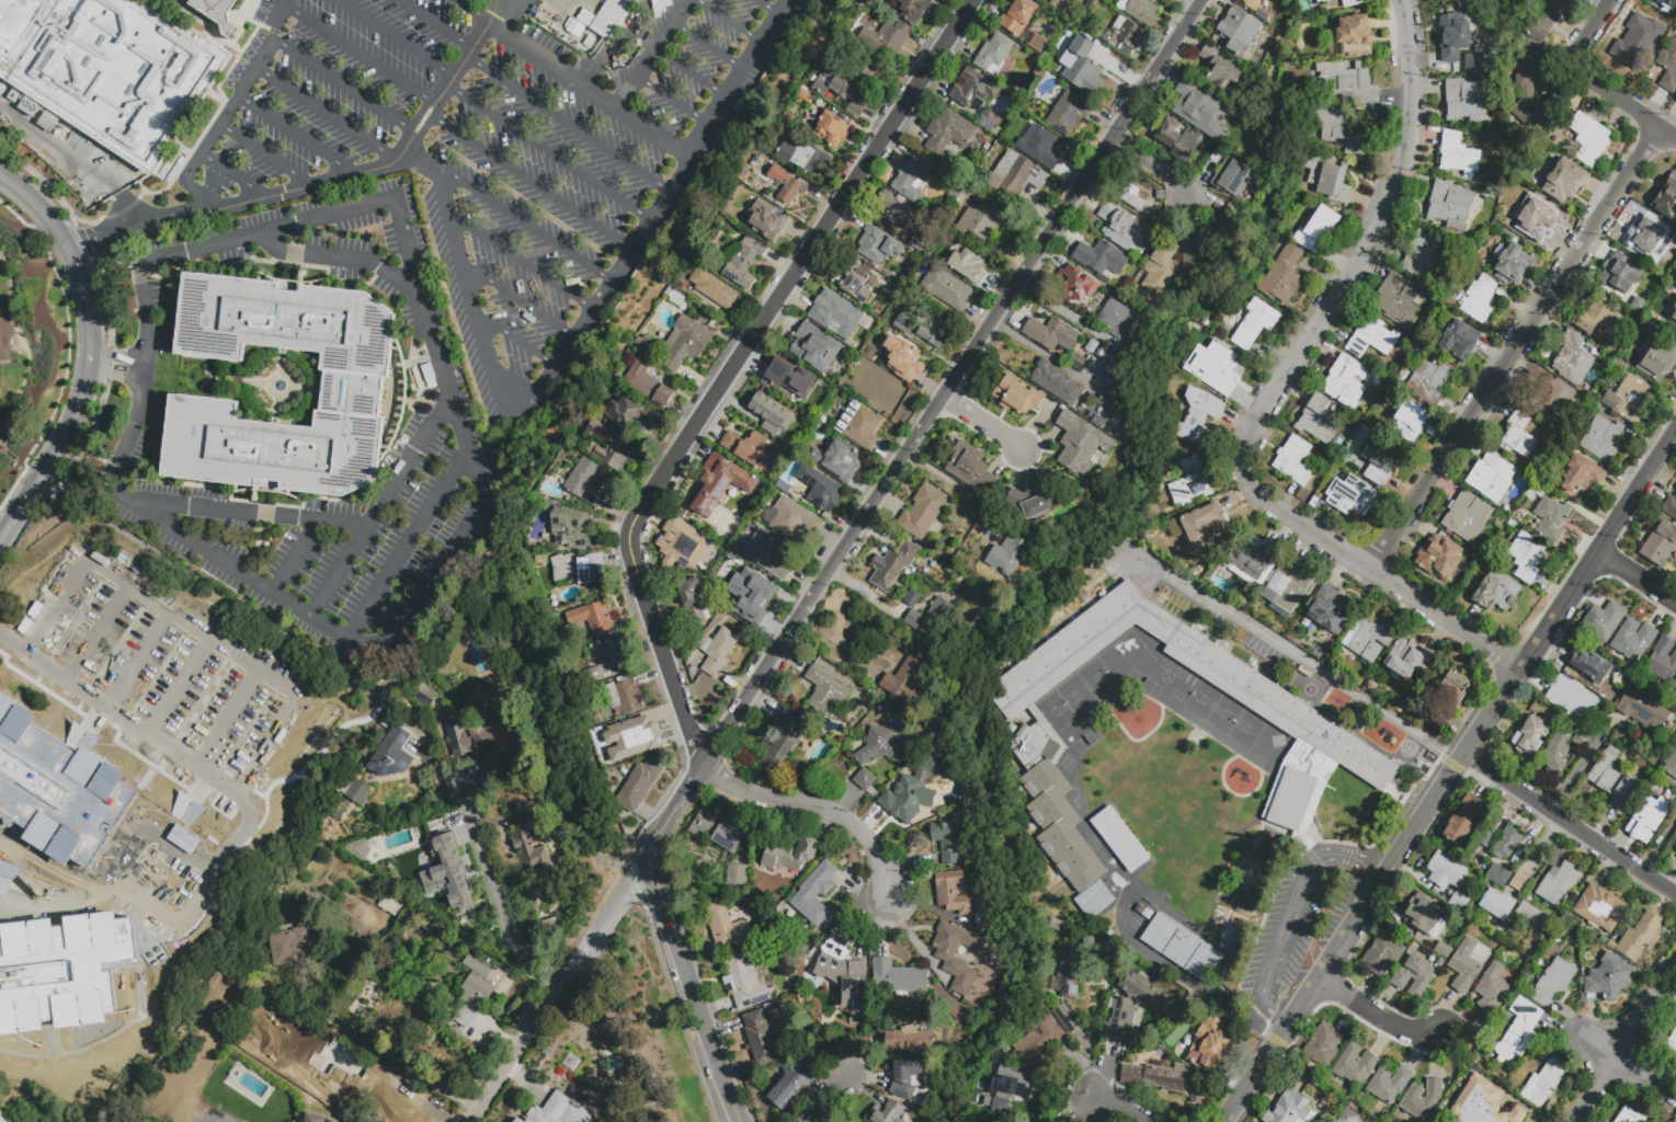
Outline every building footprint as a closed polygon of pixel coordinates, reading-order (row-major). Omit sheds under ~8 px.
[(12,85),(0,77),(0,0),(150,0),(230,51),(150,175),(75,127),(64,145),(34,125),(42,112),(37,110),(32,117),(16,106),(20,101),(16,98),(12,104),(3,99),(12,85)] [(191,3),(193,0),(239,0),(230,14),(230,22),(242,28),(232,42),(224,35),(219,23),(191,3)] [(590,27),(607,0),(634,0),(636,1),(615,35),(612,37),(607,38),(604,37),(602,36),(590,27)] [(900,3),(895,0),(934,0),(919,24),(913,20),(910,24),(901,19),(903,14),(896,9),(900,3)] [(999,25),(1015,0),(1027,0),(1040,9),(1021,39),(999,25)] [(1050,7),(1054,0),(1066,0),(1064,3),(1072,8),(1070,11),(1074,14),(1070,20),(1050,7)] [(1116,8),(1121,0),(1161,0),(1166,3),(1161,13),(1159,12),(1149,28),(1116,8)] [(1254,13),(1235,0),(1260,0),(1258,2),(1261,3),(1254,13)] [(1345,9),(1342,0),(1362,0),(1364,4),(1345,9)] [(1540,9),(1527,0),(1558,0),(1565,4),(1558,16),(1558,18),(1553,25),(1555,27),(1547,42),(1549,43),(1539,59),(1518,45),(1540,9)] [(1675,16),(1651,0),(1675,0),(1675,16)] [(584,7),(597,14),(590,26),(578,19),(584,7)] [(1218,33),(1234,8),(1262,26),(1253,39),(1256,42),(1243,60),(1225,48),(1230,42),(1218,33)] [(1468,49),(1467,12),(1438,14),(1440,62),(1458,61),(1458,49),(1468,49)] [(554,25),(550,30),(535,19),(538,14),(554,25)] [(1646,62),(1639,58),(1632,68),(1610,55),(1619,41),(1623,43),(1630,32),(1627,30),(1637,14),(1639,15),(1658,27),(1646,46),(1654,50),(1646,62)] [(1372,44),(1373,56),(1343,57),(1342,44),(1338,44),(1337,28),(1342,28),(1341,20),(1342,20),(1347,19),(1347,18),(1355,18),(1355,16),(1368,15),(1369,27),(1370,27),(1370,36),(1373,36),(1373,44),(1372,44)] [(573,18),(585,25),(578,38),(566,31),(573,18)] [(1103,42),(1109,32),(1114,35),(1117,31),(1114,27),(1120,18),(1145,35),(1133,51),(1128,59),(1103,42)] [(858,42),(866,28),(878,36),(878,34),(880,35),(887,25),(894,30),(900,22),(915,32),(900,55),(898,54),(892,62),(858,42)] [(629,30),(635,28),(639,43),(634,44),(629,30)] [(1466,75),(1447,75),(1447,49),(1448,49),(1448,32),(1456,32),(1457,36),(1485,35),(1486,57),(1464,57),(1466,75)] [(589,34),(595,38),(590,48),(583,44),(589,34)] [(999,34),(1016,45),(1004,64),(1006,66),(997,79),(988,73),(988,75),(974,66),(989,44),(991,46),(999,34)] [(1080,35),(1095,46),(1086,59),(1101,69),(1095,77),(1105,82),(1094,99),(1063,78),(1069,69),(1052,57),(1061,43),(1070,49),(1080,35)] [(1049,44),(1041,56),(1029,48),(1037,36),(1049,44)] [(1675,38),(1675,39),(1675,91),(1674,94),(1661,85),(1669,71),(1657,62),(1665,49),(1667,50),(1675,38)] [(1463,54),(1463,74),(1495,73),(1494,44),(1473,44),(1473,53),(1463,54)] [(1200,58),(1208,46),(1221,54),(1218,59),(1227,65),(1227,62),(1238,70),(1236,71),(1246,78),(1238,90),(1233,88),(1235,84),(1232,83),(1224,95),(1207,83),(1212,73),(1210,72),(1213,67),(1200,58)] [(882,87),(878,94),(839,70),(851,51),(885,75),(878,84),(882,87)] [(1528,64),(1540,72),(1534,85),(1534,105),(1542,115),(1529,128),(1513,113),(1521,104),(1523,104),(1521,92),(1517,92),(1517,79),(1528,64)] [(1347,73),(1357,72),(1357,65),(1363,65),(1363,72),(1370,71),(1370,80),(1371,80),(1372,89),(1380,88),(1381,106),(1355,107),(1355,101),(1343,101),(1343,98),(1331,98),(1330,66),(1347,66),(1347,73)] [(1001,89),(993,101),(989,96),(979,112),(970,106),(968,110),(948,96),(956,84),(961,88),(966,81),(960,78),(968,67),(1001,89)] [(868,110),(860,122),(848,114),(855,104),(835,91),(833,93),(831,92),(826,100),(812,91),(821,77),(824,79),(830,71),(869,96),(863,106),(868,110)] [(1183,78),(1190,89),(1184,94),(1175,82),(1183,78)] [(1482,127),(1471,127),(1471,119),(1457,121),(1457,124),(1448,124),(1447,82),(1466,81),(1466,84),(1482,83),(1482,99),(1486,99),(1487,119),(1481,121),(1482,127)] [(1199,88),(1222,103),(1210,122),(1223,130),(1217,140),(1177,114),(1188,96),(1192,99),(1199,88)] [(1080,126),(1070,141),(1042,123),(1049,112),(1053,115),(1068,92),(1096,110),(1087,123),(1081,118),(1079,122),(1081,123),(1079,125),(1080,126)] [(848,131),(836,150),(809,133),(817,119),(821,122),(823,117),(819,115),(825,105),(841,115),(835,123),(848,131)] [(1250,116),(1244,125),(1233,117),(1239,108),(1250,116)] [(978,130),(966,150),(954,142),(950,149),(948,148),(940,160),(925,150),(933,138),(926,134),(935,121),(940,124),(948,111),(978,130)] [(992,135),(979,126),(989,112),(1001,121),(992,135)] [(1366,158),(1346,157),(1347,141),(1336,141),(1336,145),(1323,144),(1324,126),(1309,125),(1310,112),(1345,114),(1344,123),(1359,124),(1358,140),(1367,140),(1366,158)] [(1580,113),(1612,135),(1606,145),(1610,147),(1594,172),(1575,160),(1584,148),(1576,144),(1581,137),(1569,129),(1580,113)] [(1155,140),(1170,118),(1205,141),(1187,168),(1171,157),(1174,152),(1155,140)] [(789,145),(777,136),(785,123),(798,131),(789,145)] [(1062,160),(1053,174),(1015,150),(1022,140),(1025,141),(1035,125),(1060,140),(1052,153),(1062,160)] [(1482,153),(1480,174),(1475,174),(1474,181),(1468,180),(1468,184),(1447,182),(1448,175),(1439,174),(1445,131),(1463,134),(1461,148),(1467,148),(1467,151),(1482,153)] [(784,141),(797,150),(787,164),(774,156),(784,141)] [(797,168),(789,162),(797,150),(801,144),(811,150),(813,147),(832,159),(826,168),(820,163),(819,167),(820,167),(818,171),(816,171),(811,176),(797,168)] [(1353,188),(1348,206),(1330,202),(1331,197),(1316,194),(1319,187),(1309,185),(1312,171),(1303,168),(1308,148),(1336,156),(1334,165),(1343,168),(1345,160),(1350,162),(1344,186),(1353,188)] [(1051,179),(1042,193),(1029,185),(1019,202),(1002,190),(999,194),(988,186),(1011,152),(1051,179)] [(1577,195),(1567,210),(1552,199),(1560,187),(1544,178),(1554,163),(1551,162),(1557,153),(1585,171),(1582,175),(1584,176),(1573,193),(1577,195)] [(913,157),(930,168),(914,190),(925,196),(917,207),(891,190),(913,157)] [(1256,175),(1240,201),(1228,193),(1225,196),(1210,186),(1230,158),(1256,175)] [(774,163),(788,173),(788,174),(793,178),(786,186),(775,179),(773,181),(766,176),(774,163)] [(953,174),(947,183),(933,173),(938,165),(953,174)] [(1148,204),(1141,214),(1110,193),(1126,168),(1140,178),(1135,186),(1141,191),(1137,196),(1148,204)] [(1672,171),(1675,174),(1675,212),(1671,220),(1650,206),(1672,171)] [(793,180),(798,183),(810,192),(806,196),(800,193),(798,196),(790,208),(778,201),(793,180)] [(1475,195),(1471,210),(1469,210),(1464,225),(1467,226),(1466,232),(1425,221),(1436,181),(1456,186),(1455,190),(1475,195)] [(962,210),(950,203),(964,182),(976,190),(962,210)] [(893,227),(870,211),(885,190),(923,215),(919,224),(913,219),(905,230),(897,224),(893,227)] [(1154,191),(1163,191),(1163,199),(1154,199),(1154,191)] [(1091,194),(1103,201),(1096,210),(1085,204),(1091,194)] [(775,241),(774,242),(773,243),(771,243),(748,226),(746,225),(746,224),(746,221),(750,216),(746,215),(754,203),(757,198),(789,219),(775,241)] [(1551,236),(1542,250),(1525,239),(1534,227),(1519,218),(1530,199),(1546,209),(1548,205),(1558,211),(1546,231),(1551,236)] [(1011,224),(1001,238),(997,234),(990,247),(969,232),(965,238),(955,230),(969,208),(973,211),(980,203),(990,209),(1011,224)] [(1098,216),(1105,205),(1106,204),(1108,203),(1110,203),(1136,220),(1131,228),(1145,238),(1133,256),(1104,236),(1105,234),(1102,232),(1107,225),(1109,227),(1110,225),(1098,216)] [(1230,205),(1247,216),(1229,244),(1211,233),(1218,224),(1220,225),(1225,215),(1224,214),(1230,205)] [(1293,242),(1302,230),(1307,232),(1315,218),(1313,216),(1321,205),(1344,219),(1334,233),(1327,229),(1319,241),(1324,244),(1316,257),(1293,242)] [(1655,243),(1658,245),(1656,251),(1667,257),(1661,268),(1629,248),(1633,241),(1628,237),(1645,213),(1662,224),(1655,234),(1660,237),(1655,243)] [(879,267),(857,253),(862,247),(858,244),(866,233),(864,231),(868,224),(875,229),(876,228),(888,236),(881,245),(883,247),(890,237),(908,249),(901,257),(900,256),(896,262),(887,255),(879,267)] [(915,233),(927,241),(921,252),(909,243),(915,233)] [(1417,276),(1402,268),(1407,257),(1412,260),(1416,249),(1411,245),(1413,240),(1418,242),(1422,234),(1440,243),(1435,255),(1438,257),(1433,268),(1439,272),(1432,286),(1416,278),(1417,276)] [(767,249),(761,259),(756,256),(753,261),(754,262),(751,268),(749,267),(746,272),(756,278),(748,293),(721,275),(728,263),(721,259),(730,245),(738,250),(746,236),(767,249)] [(1539,255),(1527,273),(1520,268),(1509,285),(1487,271),(1493,262),(1489,259),(1495,250),(1498,252),(1509,236),(1539,255)] [(1184,239),(1202,239),(1202,245),(1216,244),(1217,275),(1185,276),(1184,239)] [(1073,259),(1083,244),(1095,252),(1102,241),(1132,261),(1121,278),(1109,271),(1104,278),(1073,259)] [(1165,241),(1181,251),(1171,265),(1182,272),(1163,301),(1143,288),(1151,276),(1145,272),(1165,241)] [(1289,245),(1304,255),(1295,270),(1297,272),(1295,275),(1306,283),(1296,299),(1293,298),(1288,307),(1276,300),(1275,302),(1257,290),(1264,279),(1266,280),(1289,245)] [(990,260),(982,272),(984,273),(977,285),(947,265),(956,250),(961,253),(966,247),(973,251),(974,250),(990,260)] [(1630,274),(1644,283),(1645,284),(1644,286),(1633,302),(1619,293),(1616,297),(1601,288),(1617,265),(1615,264),(1622,251),(1639,262),(1630,274)] [(873,297),(866,307),(840,289),(845,283),(840,279),(846,271),(839,266),(845,257),(862,268),(859,272),(871,279),(866,288),(869,290),(868,293),(873,297)] [(1069,265),(1083,273),(1080,278),(1084,282),(1087,277),(1101,286),(1091,299),(1087,297),(1086,298),(1085,300),(1083,302),(1079,302),(1075,301),(1074,301),(1073,300),(1072,300),(1070,304),(1057,294),(1063,285),(1058,283),(1060,279),(1056,277),(1061,268),(1065,271),(1069,265)] [(976,294),(962,314),(935,297),(934,298),(921,289),(935,267),(976,294)] [(741,297),(730,313),(696,290),(698,287),(691,283),(699,270),(741,297)] [(183,272),(277,283),(276,289),(301,291),(303,285),(365,291),(395,316),(387,377),(383,377),(378,416),(383,417),(376,480),(342,495),(280,489),(280,482),(259,480),(259,486),(160,476),(169,393),(237,401),(235,417),(313,426),(315,410),(320,411),(324,370),(320,369),(322,351),(242,342),(240,359),(174,352),(183,272)] [(1420,310),(1405,332),(1384,319),(1387,314),(1383,312),(1381,314),(1373,310),(1382,295),(1380,294),(1393,273),(1423,291),(1413,306),(1420,310)] [(1492,318),(1485,329),(1459,312),(1475,284),(1478,285),(1483,276),(1498,286),(1492,297),(1497,300),(1491,310),(1484,306),(1482,311),(1492,318)] [(896,284),(901,287),(897,293),(891,289),(896,284)] [(875,320),(868,330),(857,323),(846,342),(807,317),(814,304),(813,304),(819,295),(821,295),(826,286),(875,320)] [(674,290),(687,299),(681,308),(669,299),(674,290)] [(1592,337),(1573,324),(1581,312),(1587,317),(1596,304),(1594,302),(1599,295),(1612,302),(1608,309),(1623,319),(1611,335),(1598,327),(1592,337)] [(1254,297),(1281,314),(1269,331),(1263,327),(1246,352),(1230,341),(1249,311),(1245,309),(1254,297)] [(1131,347),(1129,351),(1124,359),(1114,352),(1114,351),(1120,342),(1109,334),(1111,332),(1097,322),(1113,300),(1138,317),(1131,327),(1138,331),(1130,344),(1124,340),(1121,342),(1131,347)] [(1672,310),(1675,304),(1675,332),(1665,324),(1674,311),(1672,310)] [(664,358),(671,351),(665,347),(676,331),(674,330),(684,316),(716,337),(702,358),(698,362),(696,359),(694,364),(688,359),(676,377),(660,365),(664,358)] [(915,323),(908,335),(894,327),(903,316),(915,323)] [(1346,352),(1349,346),(1370,316),(1402,337),(1396,346),(1388,359),(1370,347),(1361,362),(1346,352)] [(945,345),(942,352),(917,336),(923,328),(931,333),(940,318),(957,329),(953,335),(947,331),(940,342),(945,345)] [(1053,355),(1050,352),(1023,334),(1031,320),(1048,330),(1054,319),(1083,337),(1074,352),(1072,355),(1068,352),(1059,346),(1056,352),(1053,355)] [(794,331),(798,333),(806,320),(843,345),(824,375),(789,352),(795,343),(789,340),(794,331)] [(1438,350),(1445,340),(1444,339),(1450,328),(1451,329),(1457,321),(1471,330),(1468,334),(1477,340),(1480,335),(1482,337),(1464,366),(1457,360),(1455,360),(1453,358),(1452,356),(1451,354),(1449,355),(1447,355),(1445,354),(1438,350)] [(1565,350),(1560,346),(1562,343),(1570,331),(1585,341),(1584,343),(1577,354),(1593,364),(1582,380),(1585,381),(1580,390),(1561,379),(1564,374),(1554,367),(1565,350)] [(1661,332),(1675,343),(1675,364),(1661,385),(1652,378),(1635,367),(1642,357),(1643,358),(1661,332)] [(636,345),(640,340),(643,342),(647,337),(659,346),(651,359),(638,351),(640,348),(636,345)] [(909,386),(894,376),(894,375),(886,369),(889,364),(888,359),(892,354),(890,353),(889,355),(885,353),(886,352),(880,347),(885,341),(887,343),(890,337),(897,342),(898,340),(910,348),(911,346),(921,353),(916,360),(926,367),(921,377),(916,374),(909,386)] [(1091,340),(1097,343),(1091,353),(1085,350),(1091,340)] [(1215,341),(1227,348),(1231,352),(1227,358),(1234,364),(1239,356),(1243,359),(1230,380),(1238,386),(1228,400),(1211,389),(1219,377),(1211,371),(1209,375),(1197,367),(1209,350),(1215,341)] [(1358,403),(1354,411),(1337,400),(1341,396),(1338,394),(1335,400),(1324,392),(1325,390),(1321,387),(1343,352),(1370,369),(1363,380),(1352,373),(1348,376),(1366,387),(1356,402),(1358,403)] [(1088,363),(1081,374),(1069,366),(1076,355),(1088,363)] [(1029,381),(1038,367),(1037,366),(1042,358),(1051,364),(1050,366),(1051,367),(1051,366),(1062,374),(1062,375),(1067,378),(1068,377),(1072,380),(1079,385),(1080,385),(1084,387),(1083,389),(1085,390),(1072,410),(1029,381)] [(676,396),(665,412),(624,385),(639,360),(650,367),(648,371),(648,377),(676,396)] [(803,383),(801,382),(797,379),(791,389),(798,393),(788,409),(782,403),(774,415),(766,427),(771,431),(767,436),(753,426),(756,422),(752,419),(760,407),(759,405),(773,382),(768,380),(778,365),(783,368),(788,360),(801,368),(810,375),(803,383)] [(1445,399),(1437,411),(1406,390),(1426,360),(1439,369),(1443,366),(1452,373),(1450,377),(1452,378),(1440,396),(1445,399)] [(423,368),(432,365),(437,381),(436,381),(437,387),(430,389),(423,368)] [(1651,388),(1641,403),(1648,408),(1635,425),(1600,401),(1608,389),(1615,393),(1629,373),(1651,388)] [(1033,408),(1030,411),(1029,410),(1025,415),(1022,413),(1022,414),(1012,408),(1008,412),(994,402),(995,399),(992,397),(994,393),(995,391),(995,389),(997,387),(1000,386),(1006,376),(1029,391),(1031,388),(1045,397),(1036,410),(1033,408)] [(1576,394),(1571,404),(1567,402),(1558,416),(1550,411),(1547,417),(1539,413),(1536,419),(1519,409),(1530,392),(1535,394),(1547,376),(1576,394)] [(1130,393),(1125,402),(1111,393),(1117,386),(1130,393)] [(1197,389),(1227,407),(1218,422),(1209,416),(1205,430),(1213,433),(1207,450),(1175,437),(1179,423),(1184,425),(1190,407),(1185,399),(1189,388),(1197,389)] [(795,415),(755,390),(744,407),(764,420),(760,427),(776,437),(781,429),(785,431),(795,415)] [(1341,431),(1330,448),(1306,432),(1302,436),(1293,431),(1318,394),(1332,404),(1326,413),(1335,419),(1332,425),(1341,431)] [(662,419),(653,432),(637,421),(629,434),(607,419),(616,404),(619,407),(626,398),(647,411),(648,409),(662,419)] [(1430,415),(1414,443),(1405,437),(1401,443),(1395,439),(1399,435),(1392,432),(1399,422),(1394,419),(1407,399),(1430,415)] [(1601,408),(1595,416),(1593,415),(1587,422),(1582,417),(1586,411),(1584,409),(1591,399),(1601,408)] [(853,400),(862,405),(842,434),(834,428),(853,400)] [(879,443),(871,455),(842,436),(862,407),(885,422),(874,438),(879,443)] [(1115,443),(1106,456),(1098,450),(1090,463),(1094,467),(1086,479),(1076,472),(1074,474),(1057,462),(1067,449),(1060,445),(1068,434),(1056,425),(1065,411),(1115,443)] [(1540,444),(1528,461),(1515,453),(1513,457),(1505,451),(1507,449),(1502,445),(1512,430),(1508,426),(1518,412),(1534,422),(1525,434),(1540,444)] [(1107,424),(1103,431),(1093,423),(1097,416),(1107,424)] [(1619,453),(1609,468),(1581,448),(1588,436),(1587,435),(1599,417),(1614,427),(1616,423),(1626,430),(1614,449),(1619,453)] [(593,457),(600,447),(607,453),(609,448),(588,434),(595,422),(624,440),(625,438),(632,444),(626,453),(630,456),(618,474),(593,457)] [(721,447),(730,433),(745,444),(748,440),(751,442),(756,433),(776,446),(772,453),(776,456),(769,466),(767,465),(761,473),(732,455),(732,454),(721,447)] [(1315,474),(1306,491),(1273,469),(1279,458),(1277,457),(1281,450),(1284,451),(1295,436),(1314,449),(1303,467),(1315,474)] [(1384,491),(1365,478),(1372,466),(1361,459),(1376,436),(1401,453),(1396,460),(1400,461),(1391,474),(1393,477),(1384,491)] [(809,461),(817,450),(828,457),(839,439),(856,450),(855,453),(865,459),(864,460),(865,461),(859,469),(862,470),(850,488),(809,461)] [(945,471),(949,465),(946,462),(960,440),(985,457),(981,463),(989,468),(976,489),(974,490),(973,490),(971,489),(945,471)] [(1519,476),(1498,507),(1482,496),(1482,495),(1474,490),(1478,486),(1475,485),(1485,469),(1482,467),(1491,453),(1513,467),(1510,470),(1519,476)] [(1593,493),(1584,507),(1553,488),(1559,480),(1552,476),(1566,453),(1591,469),(1593,465),(1600,469),(1588,490),(1593,493)] [(694,495),(698,489),(702,491),(716,470),(712,468),(721,455),(761,481),(751,497),(729,483),(722,494),(719,492),(715,500),(710,496),(706,503),(694,495)] [(1182,465),(1199,457),(1209,482),(1208,482),(1212,493),(1213,492),(1216,496),(1206,500),(1205,497),(1178,507),(1170,488),(1188,480),(1182,465)] [(607,497),(598,512),(565,490),(584,459),(603,471),(592,488),(607,497)] [(802,482),(797,479),(802,470),(806,466),(848,493),(836,511),(835,510),(830,516),(808,502),(816,491),(802,482)] [(1550,489),(1542,501),(1537,497),(1532,503),(1525,497),(1538,480),(1550,489)] [(1323,500),(1329,492),(1333,495),(1337,489),(1349,496),(1359,481),(1381,495),(1365,520),(1354,514),(1349,519),(1326,504),(1327,503),(1323,500)] [(914,503),(926,485),(950,502),(922,545),(897,527),(907,513),(911,515),(917,505),(914,503)] [(1028,520),(1023,504),(1011,497),(1014,488),(1030,495),(1029,491),(1040,486),(1042,492),(1053,488),(1061,507),(1028,520)] [(1473,546),(1447,529),(1459,511),(1452,506),(1463,491),(1495,512),(1473,546)] [(795,541),(771,525),(771,524),(765,520),(774,506),(775,507),(783,495),(803,508),(825,523),(817,537),(803,528),(795,541)] [(1675,497),(1675,496),(1675,519),(1661,510),(1671,495),(1675,497)] [(585,514),(585,533),(591,533),(591,547),(565,549),(565,551),(558,552),(557,543),(551,542),(551,516),(551,514),(549,513),(547,513),(544,513),(540,515),(532,513),(539,497),(555,503),(554,505),(551,505),(552,511),(554,511),(556,505),(562,507),(562,506),(572,510),(572,512),(581,515),(582,513),(585,514)] [(1566,533),(1557,547),(1527,528),(1547,499),(1564,510),(1566,505),(1574,511),(1562,530),(1566,533)] [(1216,503),(1217,506),(1218,505),(1221,513),(1220,513),(1222,519),(1207,526),(1211,536),(1212,538),(1211,540),(1209,542),(1207,542),(1207,548),(1195,553),(1179,518),(1216,503)] [(673,516),(712,543),(693,571),(668,553),(665,557),(660,552),(662,550),(654,546),(661,536),(664,538),(666,534),(662,530),(673,516)] [(1658,516),(1675,528),(1675,535),(1672,541),(1675,544),(1675,549),(1667,561),(1669,562),(1664,571),(1649,561),(1640,556),(1649,542),(1655,533),(1651,529),(1658,516)] [(1016,534),(1022,525),(1040,536),(1034,546),(1033,545),(1011,579),(1003,573),(1000,577),(992,573),(994,571),(983,564),(995,545),(1001,548),(1012,531),(1016,534)] [(795,571),(786,584),(743,557),(762,529),(785,545),(777,556),(784,560),(782,563),(795,571)] [(1463,560),(1448,583),(1433,573),(1432,574),(1414,563),(1420,557),(1416,554),(1421,547),(1423,549),(1429,539),(1430,539),(1434,534),(1441,539),(1444,537),(1463,550),(1459,557),(1463,560)] [(1508,556),(1523,534),(1535,541),(1531,546),(1538,549),(1540,546),(1548,550),(1546,553),(1547,556),(1537,571),(1540,573),(1530,587),(1515,577),(1520,570),(1515,565),(1517,562),(1508,556)] [(907,541),(922,551),(910,571),(907,569),(889,596),(870,584),(878,572),(871,568),(878,558),(886,562),(892,551),(898,556),(907,541)] [(1253,587),(1230,572),(1234,566),(1243,553),(1240,551),(1244,545),(1247,547),(1250,545),(1259,551),(1262,548),(1267,552),(1269,549),(1282,558),(1263,588),(1255,583),(1253,587)] [(604,553),(604,572),(596,569),(596,583),(591,584),(591,586),(588,586),(586,584),(578,585),(578,576),(558,582),(557,584),(555,584),(554,566),(551,559),(563,554),(565,558),(573,554),(574,559),(591,559),(591,554),(604,553)] [(1291,617),(1289,616),(1288,618),(1272,607),(1278,597),(1266,589),(1286,559),(1301,569),(1298,573),(1313,583),(1312,584),(1316,587),(1310,598),(1306,595),(1291,617)] [(1491,614),(1471,600),(1492,569),(1523,587),(1513,604),(1516,606),(1512,612),(1507,609),(1505,612),(1495,606),(1491,614)] [(776,586),(752,623),(731,609),(756,573),(776,586)] [(686,583),(696,580),(697,583),(700,582),(705,595),(703,595),(711,621),(707,622),(708,626),(695,630),(687,608),(683,609),(681,602),(683,600),(677,586),(686,583)] [(1011,725),(987,692),(1130,582),(1145,600),(1401,769),(1383,794),(1341,766),(1327,786),(1309,835),(1316,848),(1306,858),(1295,844),(1288,837),(1262,826),(1285,764),(1298,743),(1249,709),(1252,703),(1137,627),(1011,725)] [(1192,629),(1151,602),(1162,584),(1204,611),(1192,629)] [(1325,585),(1339,595),(1336,600),(1356,614),(1339,639),(1316,625),(1320,619),(1310,612),(1318,603),(1314,600),(1325,585)] [(915,611),(903,604),(911,592),(922,599),(915,611)] [(615,632),(594,639),(584,610),(607,602),(611,611),(613,611),(617,625),(613,626),(615,632)] [(1612,604),(1628,614),(1607,646),(1582,629),(1595,607),(1606,614),(1612,604)] [(905,623),(913,611),(925,620),(934,607),(951,619),(940,634),(944,637),(937,645),(905,623)] [(1384,625),(1400,634),(1389,650),(1377,642),(1365,662),(1346,650),(1360,627),(1356,625),(1361,617),(1381,630),(1384,625)] [(1660,634),(1649,652),(1646,650),(1637,666),(1610,650),(1629,619),(1641,627),(1635,636),(1639,638),(1646,627),(1650,629),(1660,634)] [(716,682),(702,672),(710,659),(697,650),(705,638),(715,643),(725,629),(741,640),(726,663),(728,664),(716,682)] [(591,648),(622,637),(631,667),(613,674),(609,663),(597,667),(591,648)] [(1664,637),(1675,645),(1675,647),(1669,657),(1672,659),(1675,652),(1675,677),(1669,687),(1651,675),(1644,671),(1651,661),(1655,654),(1653,653),(1664,637)] [(1405,684),(1402,683),(1386,671),(1386,665),(1390,657),(1392,659),(1393,657),(1391,655),(1400,642),(1406,642),(1409,644),(1410,642),(1417,648),(1415,651),(1429,661),(1420,676),(1416,673),(1412,679),(1411,682),(1407,683),(1405,684)] [(1612,666),(1599,687),(1585,677),(1587,675),(1570,664),(1575,655),(1580,659),(1583,653),(1591,659),(1594,654),(1612,666)] [(913,654),(926,663),(915,679),(920,682),(915,689),(927,697),(917,712),(880,688),(889,675),(897,680),(913,654)] [(1300,665),(1311,673),(1309,678),(1297,669),(1300,665)] [(818,688),(806,680),(805,679),(806,678),(813,666),(837,682),(836,684),(842,687),(843,686),(854,692),(843,709),(833,703),(832,705),(836,708),(829,720),(809,707),(818,694),(816,692),(818,688)] [(1445,731),(1430,721),(1439,708),(1448,714),(1452,707),(1437,696),(1455,669),(1462,675),(1461,677),(1471,684),(1464,695),(1468,697),(1445,731)] [(1585,728),(1546,701),(1561,676),(1601,703),(1585,728)] [(646,711),(625,718),(615,688),(619,686),(617,682),(629,677),(631,683),(636,680),(646,711)] [(422,684),(437,694),(429,708),(413,698),(422,684)] [(1615,708),(1601,700),(1608,689),(1621,698),(1615,708)] [(1673,713),(1657,739),(1652,734),(1643,729),(1644,726),(1631,719),(1630,720),(1617,711),(1630,691),(1634,694),(1637,689),(1651,699),(1673,713)] [(1033,709),(1037,705),(1059,733),(1053,737),(1033,709)] [(1353,718),(1342,709),(1344,705),(1355,713),(1353,718)] [(1535,760),(1523,752),(1527,744),(1514,735),(1530,710),(1548,722),(1536,741),(1544,746),(1535,760)] [(1,851),(0,853),(0,711),(7,715),(5,719),(192,842),(161,890),(168,893),(157,908),(151,904),(133,934),(130,937),(125,934),(109,923),(101,934),(90,951),(65,935),(48,924),(47,926),(39,921),(37,926),(50,935),(95,964),(84,981),(96,989),(56,1051),(44,1043),(33,1060),(0,1038),(0,902),(12,911),(16,904),(9,900),(15,889),(2,880),(15,860),(1,851)] [(783,713),(801,725),(797,732),(805,737),(780,775),(762,763),(782,732),(774,728),(783,713)] [(622,724),(624,723),(623,722),(632,719),(632,720),(645,715),(646,717),(648,717),(650,723),(653,722),(662,746),(613,764),(607,749),(618,746),(616,742),(606,745),(602,733),(608,731),(607,728),(620,722),(622,724)] [(446,722),(463,718),(466,732),(474,731),(474,733),(492,729),(491,724),(502,721),(503,726),(517,723),(524,748),(492,756),(491,751),(470,755),(471,756),(455,760),(446,722)] [(1047,832),(1060,822),(1058,821),(1046,831),(1029,808),(1049,791),(1048,789),(1037,799),(1023,779),(1033,770),(1012,744),(1019,737),(1018,735),(1028,723),(1034,726),(1040,721),(1053,737),(1065,743),(1053,760),(1067,778),(1076,790),(1067,798),(1084,821),(1076,826),(1110,872),(1101,880),(1082,894),(1039,838),(1047,832)] [(413,737),(403,753),(417,762),(407,775),(381,780),(367,770),(397,726),(413,737)] [(1560,775),(1539,762),(1561,728),(1572,735),(1566,743),(1572,747),(1563,760),(1567,764),(1560,775)] [(863,769),(855,758),(868,749),(871,730),(894,734),(892,746),(893,746),(908,755),(900,767),(888,759),(882,758),(882,762),(875,760),(863,769)] [(1595,739),(1586,752),(1573,743),(1582,730),(1595,739)] [(938,735),(946,740),(940,748),(933,743),(938,735)] [(890,805),(893,790),(911,794),(912,790),(899,787),(903,774),(915,777),(921,757),(925,758),(928,747),(947,752),(948,754),(949,755),(949,757),(947,764),(945,775),(930,770),(925,788),(936,791),(934,802),(924,800),(924,802),(920,801),(916,813),(890,805)] [(1621,817),(1609,810),(1616,800),(1587,781),(1606,752),(1608,753),(1610,748),(1621,755),(1618,759),(1619,760),(1614,767),(1640,785),(1641,782),(1644,785),(1630,805),(1621,817)] [(1664,772),(1675,753),(1675,780),(1664,772)] [(663,769),(634,815),(615,803),(632,777),(624,772),(627,767),(634,764),(635,762),(640,765),(641,764),(646,766),(649,760),(663,769)] [(854,783),(866,770),(878,781),(866,794),(854,783)] [(360,804),(369,787),(352,778),(343,796),(360,804)] [(1469,794),(1489,808),(1461,849),(1444,837),(1451,826),(1449,826),(1455,818),(1457,820),(1463,810),(1461,808),(1469,794)] [(933,840),(932,823),(954,821),(953,812),(966,811),(966,806),(978,801),(979,815),(970,816),(971,827),(966,827),(966,829),(958,829),(959,847),(964,847),(965,862),(944,863),(942,840),(933,840)] [(1110,804),(1151,857),(1129,874),(1088,822),(1110,804)] [(746,836),(733,856),(711,842),(707,849),(692,839),(694,836),(689,834),(705,809),(746,836)] [(524,814),(536,810),(537,813),(541,811),(545,821),(540,823),(543,829),(535,832),(537,838),(531,840),(535,852),(547,848),(554,869),(546,872),(545,870),(539,872),(538,868),(529,871),(522,851),(516,852),(513,844),(517,842),(514,832),(528,826),(524,814)] [(1657,827),(1653,834),(1650,839),(1640,833),(1638,837),(1631,832),(1642,815),(1653,824),(1657,827)] [(1500,833),(1491,847),(1486,844),(1484,846),(1477,842),(1489,825),(1500,833)] [(1502,862),(1491,855),(1509,827),(1518,834),(1517,835),(1525,839),(1510,860),(1505,857),(1502,862)] [(355,861),(372,853),(364,836),(348,844),(355,861)] [(811,865),(806,863),(801,874),(784,868),(783,871),(777,868),(775,873),(761,868),(771,844),(797,855),(805,837),(809,839),(823,845),(820,854),(819,852),(816,860),(813,859),(811,865)] [(461,892),(437,895),(436,886),(442,885),(441,882),(440,882),(437,872),(426,873),(423,852),(448,848),(452,868),(463,867),(466,889),(461,890),(461,892)] [(1427,871),(1439,852),(1469,872),(1458,891),(1450,885),(1446,893),(1429,882),(1434,875),(1427,871)] [(837,863),(846,856),(851,861),(843,869),(837,863)] [(837,920),(828,931),(822,926),(819,930),(810,924),(809,921),(790,905),(802,892),(800,890),(810,880),(828,860),(840,872),(831,882),(837,888),(826,900),(822,896),(818,901),(839,919),(837,920)] [(1565,865),(1583,877),(1563,908),(1561,912),(1555,908),(1536,895),(1549,875),(1550,875),(1554,869),(1560,872),(1565,865)] [(1504,891),(1486,879),(1495,866),(1513,878),(1504,891)] [(745,889),(728,886),(730,867),(748,869),(745,889)] [(992,918),(993,929),(980,930),(979,918),(977,904),(969,905),(970,913),(948,915),(947,908),(939,909),(936,875),(964,873),(965,886),(958,888),(959,898),(990,895),(992,918)] [(1530,886),(1525,896),(1510,888),(1519,873),(1531,882),(1529,885),(1530,886)] [(1074,901),(1082,894),(1101,880),(1116,900),(1090,919),(1074,901)] [(1614,895),(1629,905),(1612,931),(1610,930),(1609,932),(1589,919),(1586,924),(1576,918),(1578,915),(1571,909),(1573,907),(1571,905),(1573,902),(1575,904),(1588,882),(1596,888),(1597,885),(1614,895)] [(407,901),(395,920),(376,908),(389,890),(407,901)] [(1482,909),(1480,908),(1492,890),(1504,898),(1505,895),(1518,904),(1515,909),(1505,924),(1482,909)] [(1471,902),(1466,909),(1462,915),(1455,911),(1449,906),(1458,893),(1471,902)] [(1411,916),(1415,911),(1409,906),(1415,896),(1421,901),(1425,894),(1440,904),(1436,911),(1436,912),(1440,915),(1436,920),(1432,918),(1425,926),(1411,916)] [(1239,902),(1245,904),(1243,913),(1235,911),(1239,902)] [(733,927),(750,921),(757,941),(733,950),(732,948),(719,952),(710,927),(712,926),(711,923),(706,909),(725,903),(732,924),(733,927)] [(1534,908),(1549,918),(1540,931),(1516,916),(1520,908),(1525,903),(1534,908)] [(1145,909),(1140,917),(1133,912),(1139,905),(1145,909)] [(1140,917),(1145,909),(1152,914),(1148,921),(1140,917)] [(1140,939),(1159,912),(1179,926),(1161,953),(1140,939)] [(1655,936),(1662,939),(1655,949),(1653,952),(1648,949),(1637,966),(1616,952),(1631,929),(1634,932),(1649,912),(1655,916),(1664,923),(1655,936)] [(968,999),(951,993),(958,980),(944,973),(947,964),(936,960),(939,951),(933,949),(939,935),(938,934),(943,923),(989,944),(983,957),(961,946),(955,960),(970,966),(968,970),(979,975),(968,999)] [(1181,927),(1201,941),(1183,969),(1162,954),(1181,927)] [(300,930),(310,928),(310,930),(315,955),(331,952),(333,966),(313,970),(312,965),(292,969),(290,966),(276,969),(271,939),(283,937),(283,935),(295,932),(295,931),(300,930)] [(1234,932),(1241,935),(1233,953),(1227,950),(1234,932)] [(1456,946),(1447,958),(1428,946),(1437,932),(1456,946)] [(833,935),(855,946),(850,959),(854,960),(852,964),(867,964),(868,1010),(850,1010),(851,998),(848,998),(848,984),(847,983),(847,980),(844,978),(844,980),(835,975),(833,978),(817,971),(820,963),(813,960),(820,949),(822,949),(826,940),(829,941),(831,938),(832,939),(833,935)] [(1382,935),(1407,951),(1394,970),(1391,968),(1383,981),(1360,966),(1382,935)] [(1464,998),(1451,988),(1460,977),(1448,969),(1469,939),(1479,946),(1470,960),(1484,970),(1464,998)] [(1609,939),(1617,944),(1614,950),(1606,946),(1609,939)] [(1202,941),(1223,955),(1206,983),(1184,969),(1202,941)] [(1079,999),(1064,998),(1064,989),(1061,989),(1062,981),(1058,980),(1060,959),(1063,959),(1064,942),(1081,944),(1076,987),(1080,988),(1079,999)] [(726,961),(764,948),(769,965),(756,970),(757,973),(761,975),(760,978),(762,985),(773,991),(776,989),(772,1003),(740,1012),(734,994),(736,994),(733,985),(726,987),(722,980),(731,977),(726,961)] [(1599,993),(1589,993),(1588,993),(1587,993),(1586,991),(1586,976),(1591,976),(1591,969),(1599,969),(1604,962),(1601,961),(1608,950),(1635,969),(1637,971),(1637,972),(1637,974),(1629,986),(1627,985),(1616,1004),(1599,993)] [(1403,993),(1391,985),(1401,969),(1404,971),(1414,955),(1439,973),(1420,1003),(1409,995),(1416,983),(1412,980),(1403,993)] [(470,1032),(454,1022),(466,1005),(459,1000),(476,974),(464,966),(469,957),(493,973),(494,971),(498,974),(499,971),(509,977),(508,981),(514,986),(504,1000),(495,995),(470,1032)] [(928,969),(928,993),(909,992),(909,999),(892,999),(892,992),(875,992),(873,992),(873,958),(892,959),(892,969),(928,969)] [(1547,1011),(1531,1000),(1538,991),(1537,989),(1549,970),(1550,971),(1559,959),(1574,969),(1570,975),(1575,981),(1564,995),(1560,992),(1547,1011)] [(1495,962),(1506,970),(1500,978),(1514,988),(1500,1009),(1487,1019),(1478,1006),(1484,1000),(1474,994),(1495,962)] [(976,1009),(968,1021),(956,1014),(954,1016),(944,1009),(946,1005),(956,1010),(957,1007),(948,1001),(935,984),(940,981),(953,996),(954,994),(956,995),(955,997),(958,999),(959,998),(962,999),(961,1001),(976,1009)] [(1120,1007),(1120,985),(1141,985),(1141,987),(1156,988),(1156,991),(1161,991),(1160,1005),(1158,1005),(1158,1008),(1137,1008),(1137,1005),(1132,1005),(1132,1007),(1120,1007)] [(1537,1037),(1521,1060),(1515,1054),(1509,1064),(1506,1062),(1505,1065),(1502,1066),(1498,1064),(1498,1061),(1501,1057),(1496,1055),(1497,1054),(1496,1054),(1496,1051),(1498,1045),(1502,1045),(1518,1019),(1510,1014),(1520,998),(1544,1015),(1532,1034),(1537,1037)] [(1023,1068),(1013,1055),(1016,1053),(1011,1044),(1018,1039),(1021,1042),(1033,1034),(1030,1031),(1040,1023),(1033,1011),(1041,1004),(1065,1038),(1056,1045),(1057,1046),(1047,1054),(1046,1052),(1023,1068)] [(1082,1028),(1070,1037),(1053,1014),(1064,1005),(1082,1028)] [(743,1018),(763,1011),(780,1062),(759,1069),(745,1031),(748,1030),(743,1018)] [(1211,1068),(1199,1060),(1196,1064),(1187,1057),(1193,1050),(1190,1047),(1199,1035),(1197,1034),(1205,1023),(1206,1024),(1213,1014),(1230,1026),(1227,1031),(1230,1033),(1228,1035),(1232,1039),(1224,1052),(1227,1053),(1219,1065),(1216,1062),(1211,1068)] [(1124,1020),(1119,1034),(1107,1031),(1110,1017),(1124,1020)] [(886,1050),(886,1031),(902,1031),(902,1027),(917,1022),(917,1024),(933,1026),(934,1051),(902,1051),(902,1050),(886,1050)] [(1323,1023),(1345,1038),(1337,1051),(1341,1053),(1327,1073),(1302,1056),(1323,1023)] [(1665,1049),(1675,1032),(1675,1056),(1665,1049)] [(1368,1053),(1381,1062),(1371,1077),(1368,1075),(1359,1089),(1344,1080),(1343,1081),(1332,1075),(1352,1044),(1363,1051),(1356,1063),(1360,1066),(1368,1053)] [(1541,1112),(1521,1099),(1537,1077),(1539,1079),(1553,1058),(1569,1069),(1561,1080),(1563,1081),(1550,1100),(1549,1100),(1541,1112)] [(923,1063),(924,1076),(921,1077),(921,1088),(917,1088),(915,1104),(890,1095),(896,1081),(896,1064),(923,1063)] [(797,1066),(813,1080),(814,1081),(813,1083),(803,1095),(801,1094),(784,1113),(768,1099),(797,1066)] [(1121,1086),(1124,1067),(1147,1071),(1147,1067),(1189,1074),(1188,1078),(1202,1080),(1201,1087),(1205,1087),(1202,1097),(1194,1096),(1194,1092),(1186,1091),(1186,1096),(1143,1089),(1143,1085),(1130,1083),(1129,1087),(1121,1086)] [(1402,1067),(1415,1076),(1401,1097),(1399,1096),(1391,1108),(1367,1091),(1383,1067),(1393,1075),(1390,1080),(1392,1081),(1402,1067)] [(1013,1112),(1010,1121),(990,1121),(993,1110),(983,1108),(987,1098),(992,1099),(993,1089),(995,1090),(996,1081),(994,1080),(996,1069),(1012,1073),(1012,1072),(1016,1073),(1015,1077),(1017,1077),(1010,1112),(1013,1112)] [(1526,1115),(1522,1121),(1507,1121),(1462,1121),(1448,1113),(1475,1072),(1506,1091),(1500,1101),(1502,1103),(1503,1104),(1503,1107),(1502,1109),(1501,1110),(1500,1111),(1497,1112),(1498,1113),(1507,1111),(1507,1112),(1513,1112),(1517,1104),(1527,1111),(1526,1114),(1526,1115)] [(875,1077),(886,1081),(883,1087),(873,1083),(875,1077)] [(1443,1098),(1427,1121),(1420,1121),(1400,1109),(1414,1085),(1426,1092),(1422,1099),(1425,1101),(1427,1098),(1428,1081),(1443,1081),(1443,1098)] [(1298,1118),(1295,1121),(1266,1121),(1261,1119),(1268,1109),(1272,1111),(1287,1087),(1308,1100),(1304,1106),(1310,1109),(1303,1121),(1298,1118)] [(597,1121),(524,1121),(527,1117),(526,1114),(533,1106),(540,1110),(555,1090),(597,1121)] [(899,1118),(905,1121),(864,1121),(863,1121),(869,1111),(871,1112),(877,1103),(885,1108),(890,1098),(904,1108),(899,1118)] [(1645,1121),(1617,1121),(1627,1108),(1645,1121)] [(306,1112),(304,1121),(325,1121),(326,1116),(306,1112)] [(1359,1121),(1339,1121),(1346,1112),(1359,1121)]
